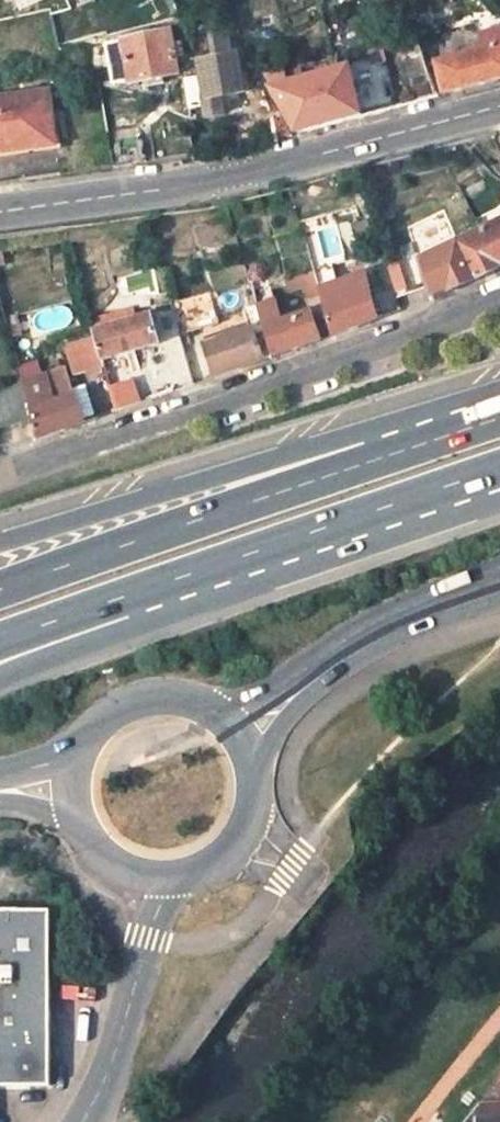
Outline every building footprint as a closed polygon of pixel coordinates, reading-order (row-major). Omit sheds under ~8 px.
[(25,9),(48,0),(22,0),(25,9)] [(418,39),(424,57),(499,38),(499,22),(418,39)] [(196,64),(200,76),(187,80),(193,109),(204,107),(206,117),(225,115),(221,98),(244,93),(236,57),(231,55),(227,32),(207,36),(211,60),(196,64)] [(123,39),(130,86),(175,80),(169,50),(158,52),(155,35),(123,39)] [(499,83),(499,51),(440,65),(448,96),(499,83)] [(286,92),(281,80),(265,84),(292,138),(315,132),(359,121),(346,76),(286,92)] [(49,90),(0,96),(0,152),(56,146),(49,90)] [(273,144),(288,140),(278,120),(265,126),(273,144)] [(499,265),(499,261),(498,257),(499,256),(499,219),(424,254),(436,286),(446,283),(448,288),(466,280),(488,271),(499,265)] [(436,286),(424,254),(419,256),(432,294),(448,288),(446,283),(436,286)] [(404,265),(389,268),(396,294),(411,290),(404,265)] [(334,331),(357,322),(380,314),(364,270),(321,286),(334,331)] [(296,344),(319,336),(310,310),(280,317),(273,298),(255,304),(272,353),(296,344)] [(92,318),(104,361),(178,335),(170,305),(126,321),(120,307),(92,318)] [(7,333),(17,331),(8,307),(0,309),(7,333)] [(199,380),(234,367),(259,358),(248,327),(203,342),(209,358),(194,363),(199,380)] [(73,375),(100,367),(92,339),(64,347),(73,375)] [(62,427),(85,419),(71,385),(63,363),(21,378),(32,415),(38,436),(62,427)] [(21,378),(0,386),(0,426),(32,415),(21,378)] [(118,408),(144,403),(139,380),(113,385),(118,408)] [(81,381),(71,385),(85,419),(94,417),(81,381)] [(60,1064),(62,891),(4,890),(0,890),(0,1067),(60,1064)] [(483,1111),(499,1110),(499,1087),(483,1111)] [(483,1111),(475,1121),(499,1121),(499,1110),(483,1111)]
